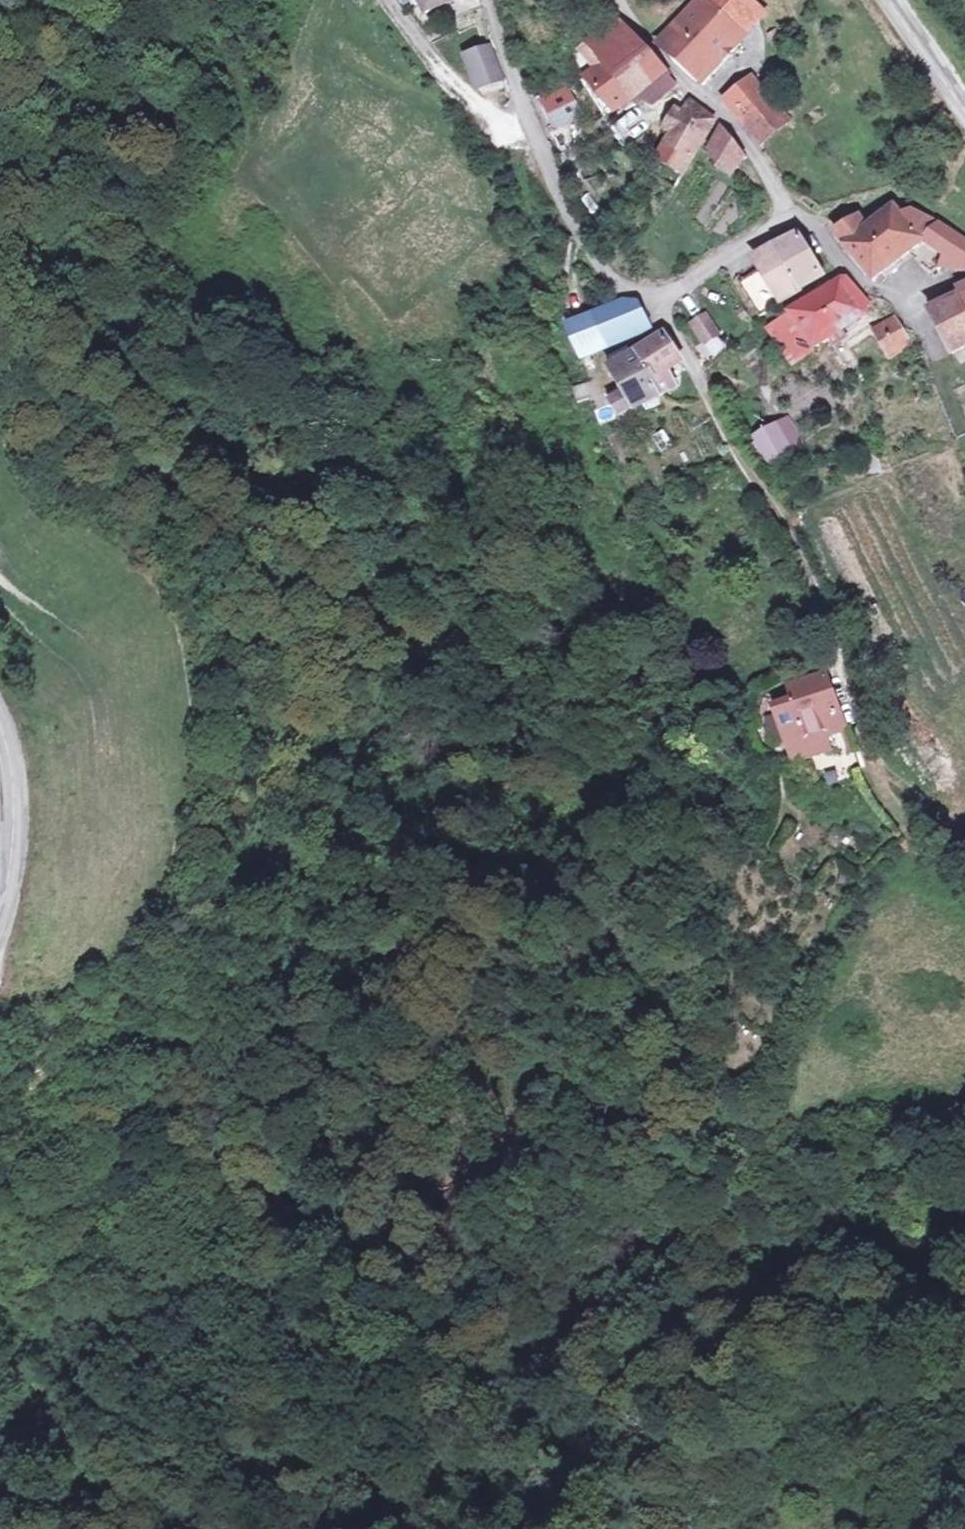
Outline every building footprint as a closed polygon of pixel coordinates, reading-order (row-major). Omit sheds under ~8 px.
[(417,18),(464,0),(409,0),(417,18)] [(714,0),(667,0),(643,25),(644,26),(690,67),(705,53),(699,48),(703,43),(707,46),(730,14),(714,0)] [(730,14),(743,0),(714,0),(730,14)] [(584,49),(589,54),(612,81),(618,88),(635,73),(654,55),(628,29),(605,1),(571,32),(584,49)] [(490,69),(473,10),(455,16),(476,73),(490,69)] [(612,81),(589,54),(571,70),(589,92),(593,97),(612,81)] [(662,64),(654,55),(635,73),(643,82),(662,64)] [(721,70),(751,103),(763,92),(764,90),(734,58),(721,70)] [(524,86),(545,137),(565,130),(567,102),(555,69),(524,86)] [(589,92),(571,70),(563,76),(581,98),(589,92)] [(751,103),(721,70),(707,82),(738,115),(751,103)] [(705,112),(681,85),(625,156),(655,188),(657,185),(705,112)] [(763,92),(751,103),(738,115),(749,127),(775,103),(763,92)] [(729,141),(709,116),(691,140),(709,159),(729,141)] [(879,230),(856,250),(874,272),(924,232),(925,230),(895,193),(864,214),(879,230)] [(946,243),(939,253),(964,265),(964,264),(964,231),(961,228),(935,210),(912,196),(895,193),(925,230),(924,232),(946,243)] [(834,226),(856,250),(879,230),(864,214),(856,206),(834,226)] [(810,253),(779,222),(742,257),(751,267),(732,285),(754,309),(810,253)] [(827,262),(800,293),(826,320),(854,289),(827,262)] [(910,304),(930,345),(959,331),(964,343),(964,277),(910,304)] [(790,360),(826,320),(800,293),(792,284),(780,298),(788,305),(762,333),(790,360)] [(634,294),(617,288),(615,289),(633,319),(646,312),(634,294)] [(633,319),(615,289),(582,306),(599,337),(633,319)] [(707,317),(697,299),(684,307),(694,325),(707,317)] [(599,337),(582,306),(560,317),(576,349),(599,337)] [(889,338),(875,312),(854,324),(868,350),(889,338)] [(653,323),(628,340),(651,382),(656,380),(663,375),(657,363),(672,352),(653,323)] [(620,401),(651,382),(628,340),(597,359),(611,385),(596,393),(603,405),(618,398),(620,401)] [(826,439),(802,416),(776,442),(799,466),(808,457),(817,448),(826,439)] [(650,436),(658,453),(671,446),(662,430),(650,436)] [(824,453),(817,448),(808,457),(814,463),(824,453)] [(778,694),(814,675),(805,656),(768,675),(774,686),(778,694)] [(830,713),(814,675),(778,694),(763,703),(760,704),(758,706),(775,738),(830,713)] [(774,686),(758,694),(763,703),(778,694),(774,686)]
